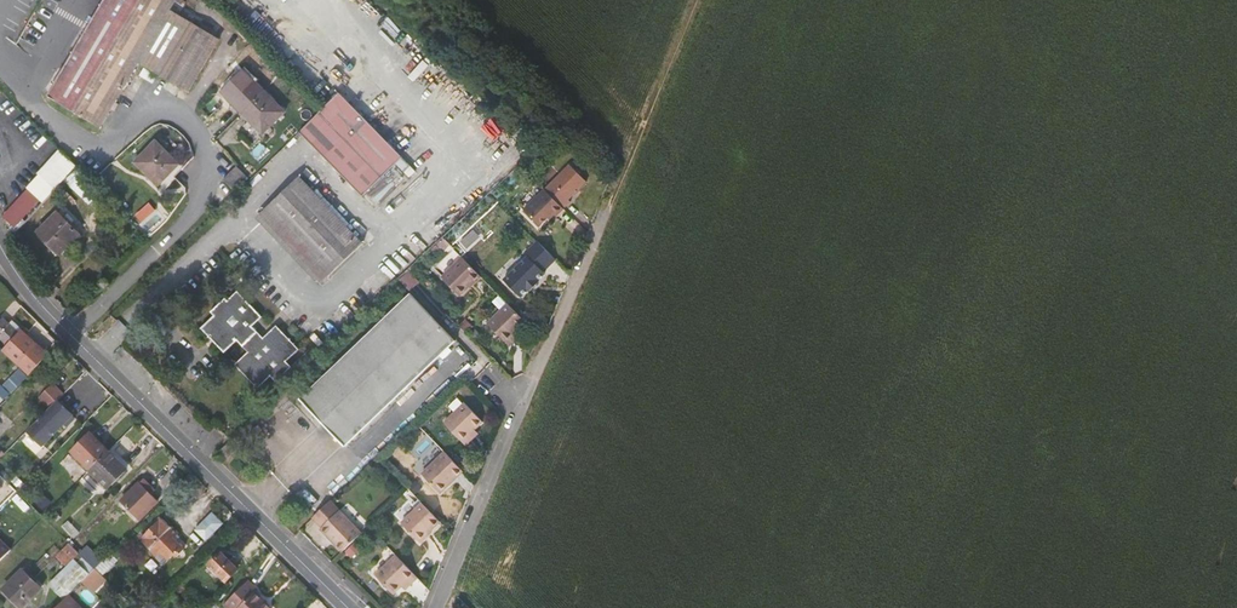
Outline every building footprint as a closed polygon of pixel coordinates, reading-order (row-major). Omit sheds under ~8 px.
[(48,97),(100,128),(139,63),(190,92),(220,40),(179,15),(187,3),(182,0),(106,0),(86,34),(48,97)] [(140,76),(153,84),(158,76),(145,68),(140,76)] [(243,113),(265,91),(244,70),(222,92),(243,113)] [(286,112),(265,91),(243,113),(250,120),(254,124),(264,134),(286,112)] [(331,126),(353,105),(342,93),(318,113),(331,126)] [(356,151),(377,130),(353,105),(331,126),(356,151)] [(362,195),(381,176),(356,151),(331,126),(318,113),(293,137),(296,140),(302,134),(362,195)] [(248,130),(254,124),(250,120),(244,126),(248,130)] [(381,176),(382,177),(403,157),(377,130),(356,151),(381,176)] [(154,140),(132,161),(154,184),(177,163),(154,140)] [(31,196),(42,205),(68,176),(52,161),(39,175),(51,185),(49,187),(43,182),(31,196)] [(568,165),(560,173),(576,190),(585,181),(568,165)] [(249,178),(238,167),(224,180),(235,192),(249,178)] [(76,168),(65,180),(102,217),(114,207),(76,168)] [(560,173),(543,189),(562,209),(569,202),(567,199),(576,190),(560,173)] [(300,176),(267,208),(334,274),(366,241),(300,176)] [(562,209),(543,189),(523,210),(539,226),(552,213),(555,216),(562,209)] [(334,274),(267,208),(258,217),(324,284),(334,274)] [(46,224),(38,232),(60,254),(80,235),(58,213),(51,219),(49,218),(44,223),(46,224)] [(452,238),(467,252),(484,234),(469,220),(452,238)] [(430,258),(439,249),(445,249),(450,245),(442,238),(435,245),(436,245),(427,254),(430,258)] [(528,257),(504,280),(521,298),(529,290),(530,291),(538,282),(538,281),(545,274),(543,272),(556,260),(537,241),(525,254),(528,257)] [(480,276),(462,258),(442,278),(460,296),(480,276)] [(399,280),(410,291),(419,283),(408,272),(399,280)] [(112,278),(107,274),(98,283),(102,287),(112,278)] [(214,316),(201,328),(225,353),(239,340),(250,352),(236,365),(258,389),(271,377),(276,382),(292,367),(287,362),(300,350),(277,326),(264,338),(253,327),(263,317),(238,291),(228,300),(226,298),(211,312),(214,316)] [(456,341),(411,293),(342,358),(300,399),(345,447),(440,356),(449,348),(456,341)] [(518,330),(526,322),(508,304),(487,324),(509,347),(517,339),(513,335),(518,330)] [(49,357),(14,323),(11,326),(3,319),(0,322),(0,337),(8,345),(3,350),(30,376),(49,357)] [(460,327),(467,333),(473,327),(466,320),(460,327)] [(513,335),(517,339),(522,334),(518,330),(513,335)] [(449,348),(440,356),(443,360),(452,351),(449,348)] [(11,392),(26,376),(19,370),(11,379),(13,381),(7,387),(11,392)] [(40,397),(50,408),(58,401),(63,395),(53,384),(40,397)] [(50,408),(28,431),(43,446),(73,415),(58,401),(50,408)] [(444,423),(466,446),(474,439),(470,434),(475,430),(483,422),(465,403),(444,423)] [(479,434),(475,430),(470,434),(474,439),(479,434)] [(71,452),(90,470),(109,451),(90,433),(71,452)] [(233,450),(225,443),(221,446),(229,454),(233,450)] [(221,446),(217,450),(225,457),(229,454),(221,446)] [(90,470),(90,471),(108,489),(128,469),(109,451),(90,470)] [(456,478),(463,471),(445,453),(422,475),(440,493),(447,486),(446,485),(454,477),(456,478)] [(336,477),(346,486),(360,473),(350,463),(336,477)] [(11,481),(18,488),(23,483),(16,476),(11,481)] [(446,485),(447,486),(456,478),(454,477),(446,485)] [(144,479),(122,501),(140,519),(158,502),(151,495),(148,492),(153,488),(144,479)] [(322,528),(339,511),(330,501),(313,518),(322,528)] [(431,531),(440,522),(422,503),(402,523),(419,542),(431,531)] [(207,540),(225,522),(213,510),(195,529),(207,540)] [(361,534),(339,511),(322,528),(321,529),(328,536),(329,535),(337,543),(335,544),(343,552),(361,534)] [(162,518),(140,540),(157,556),(162,551),(170,559),(175,555),(177,557),(184,550),(174,539),(178,534),(162,518)] [(76,537),(80,533),(68,521),(63,527),(72,537),(74,535),(76,537)] [(431,531),(419,542),(420,543),(432,532),(431,531)] [(328,536),(335,544),(337,543),(329,535),(328,536)] [(11,550),(0,539),(0,562),(11,550)] [(57,555),(68,566),(80,554),(69,543),(61,551),(55,545),(42,559),(51,568),(58,561),(55,558),(57,555)] [(72,593),(89,575),(91,573),(98,580),(115,563),(109,555),(103,561),(88,546),(80,554),(68,566),(51,584),(66,598),(68,596),(72,593)] [(346,551),(350,555),(356,550),(352,546),(346,551)] [(219,553),(207,565),(224,581),(236,569),(219,553)] [(411,586),(418,578),(396,556),(376,576),(394,594),(402,586),(407,582),(411,586)] [(3,589),(22,607),(41,589),(41,588),(36,583),(22,570),(3,589)] [(72,593),(77,599),(95,581),(89,575),(72,593)] [(411,586),(407,582),(402,586),(406,591),(411,586)] [(244,602),(251,607),(270,607),(253,592),(255,590),(250,585),(228,607),(238,607),(244,602)] [(68,596),(66,598),(56,607),(79,607),(68,596)] [(158,605),(152,599),(144,607),(156,607),(158,605)]
